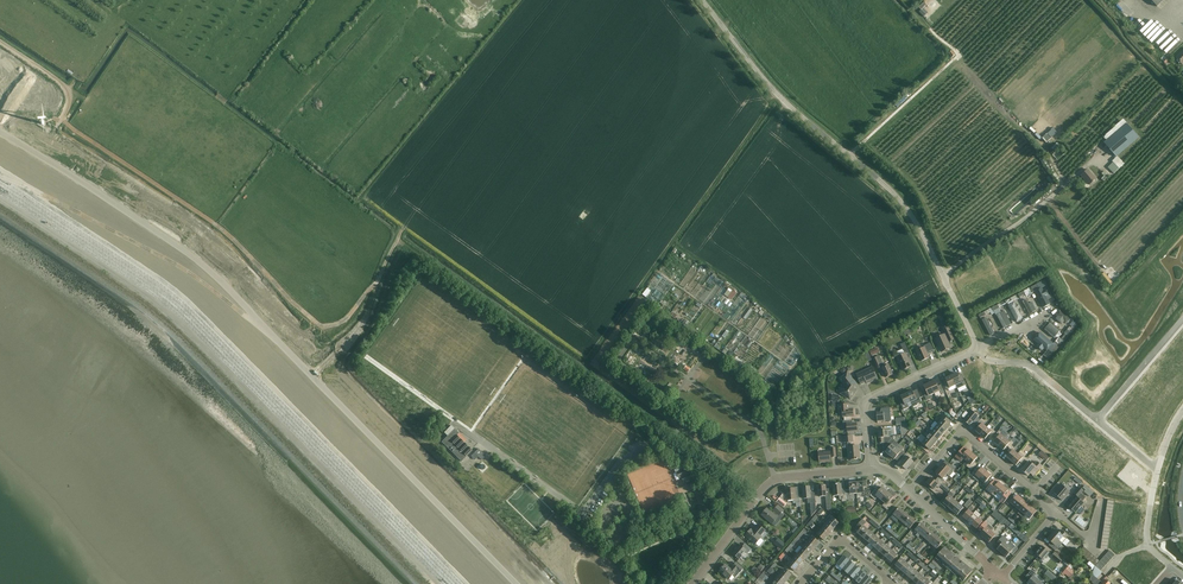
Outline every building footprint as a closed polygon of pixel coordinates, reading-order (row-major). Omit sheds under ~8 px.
[(1168,51),(1178,41),(1173,36),(1162,46),(1168,51)] [(1104,137),(1107,141),(1104,143),(1116,157),(1139,137),(1123,119),(1115,126),(1116,127),(1106,135),(1106,136),(1104,137)] [(1042,138),(1043,139),(1046,143),(1052,138),(1047,133),(1042,138)] [(1059,150),(1053,156),(1058,160),(1064,154),(1059,150)] [(1119,169),(1125,164),(1117,156),(1112,161),(1113,162),(1108,167),(1114,174),(1119,168),(1119,169)] [(1096,179),(1088,170),(1081,175),(1089,185),(1096,179)] [(730,288),(725,295),(729,298),(734,291),(730,288)] [(1041,289),(1035,292),(1043,308),(1050,304),(1046,296),(1049,295),(1047,290),(1043,292),(1041,289)] [(1026,298),(1021,300),(1028,314),(1033,312),(1026,298)] [(1014,307),(1010,309),(1016,321),(1020,319),(1014,307)] [(1069,320),(1059,311),(1055,316),(1061,320),(1059,322),(1062,325),(1064,323),(1066,324),(1069,320)] [(1000,312),(995,314),(1002,328),(1007,326),(1000,312)] [(989,317),(982,320),(990,336),(997,333),(989,317)] [(1061,332),(1050,323),(1045,328),(1056,337),(1061,332)] [(945,334),(935,339),(942,352),(951,348),(948,342),(954,340),(948,326),(943,328),(946,334),(945,335),(945,334)] [(719,343),(729,331),(726,329),(716,341),(719,343)] [(1054,344),(1041,332),(1036,337),(1044,344),(1043,345),(1045,347),(1047,346),(1050,349),(1054,344)] [(905,342),(901,344),(904,352),(909,350),(905,342)] [(918,355),(918,356),(918,357),(919,357),(921,361),(929,358),(928,354),(930,353),(934,351),(930,343),(924,346),(924,347),(916,351),(918,355)] [(878,348),(869,351),(872,356),(880,352),(878,348)] [(1049,348),(1043,355),(1049,359),(1054,353),(1052,350),(1049,348)] [(897,357),(903,370),(912,366),(906,353),(897,357)] [(888,364),(885,366),(880,356),(877,357),(873,359),(878,369),(881,367),(886,377),(893,374),(888,364)] [(866,382),(867,384),(878,379),(872,367),(856,374),(861,384),(866,382)] [(471,368),(466,377),(473,380),(478,371),(471,368)] [(847,372),(841,377),(847,385),(841,393),(850,399),(856,391),(853,389),(853,387),(850,383),(854,380),(847,372)] [(951,376),(956,385),(957,389),(966,385),(961,374),(958,375),(957,373),(951,376)] [(956,385),(951,376),(945,378),(946,380),(943,382),(946,389),(948,389),(949,391),(950,391),(951,391),(957,388),(956,385)] [(935,380),(929,383),(934,393),(940,391),(941,394),(945,392),(941,385),(938,386),(935,380)] [(934,393),(929,383),(924,386),(926,392),(923,393),(927,401),(933,398),(931,395),(934,393)] [(907,393),(911,402),(913,407),(917,405),(918,403),(922,402),(918,394),(915,396),(913,391),(907,393)] [(900,403),(903,410),(905,412),(908,411),(907,409),(909,407),(908,404),(911,402),(907,393),(901,396),(903,401),(900,403)] [(846,404),(838,403),(839,407),(839,413),(843,413),(843,417),(844,417),(845,421),(851,420),(851,416),(854,416),(853,409),(847,409),(846,406),(846,404)] [(890,407),(882,408),(882,412),(877,413),(877,421),(888,420),(888,421),(889,422),(890,422),(891,421),(891,420),(890,407)] [(962,417),(964,418),(963,420),(967,424),(967,423),(970,426),(972,423),(975,426),(980,420),(977,417),(978,416),(971,409),(968,413),(966,411),(962,415),(962,417)] [(936,422),(938,424),(946,431),(950,426),(948,424),(951,422),(942,415),(936,422)] [(975,431),(980,435),(987,427),(982,423),(985,421),(982,418),(976,424),(979,427),(975,431)] [(852,420),(843,421),(844,427),(847,427),(848,431),(858,430),(857,423),(852,423),(852,420)] [(901,425),(902,435),(905,435),(910,428),(909,424),(905,425),(901,425)] [(946,431),(938,424),(934,429),(942,436),(946,431)] [(987,427),(980,435),(985,439),(989,435),(991,437),(996,432),(991,428),(989,430),(987,427)] [(930,433),(938,440),(942,436),(934,429),(932,431),(929,429),(927,431),(930,433)] [(889,437),(888,430),(878,431),(880,443),(884,442),(884,443),(886,445),(892,438),(890,437),(889,437)] [(994,442),(999,446),(1005,438),(1003,436),(1004,434),(999,430),(995,435),(997,438),(994,442)] [(930,433),(926,438),(934,445),(938,440),(930,433)] [(848,442),(849,460),(860,459),(859,446),(852,446),(851,442),(853,442),(853,436),(842,437),(842,443),(848,442)] [(892,438),(886,445),(889,447),(885,452),(890,456),(899,444),(892,438)] [(930,450),(934,445),(926,438),(922,443),(920,441),(917,444),(924,449),(926,447),(930,450)] [(1005,438),(999,446),(1003,450),(1007,446),(1010,448),(1014,443),(1011,440),(1010,442),(1005,438)] [(1010,453),(1006,457),(1011,461),(1018,454),(1013,450),(1017,445),(1014,443),(1010,448),(1007,451),(1010,453)] [(899,444),(890,456),(894,459),(897,456),(900,458),(905,452),(902,450),(904,448),(899,444)] [(830,451),(819,453),(819,462),(827,461),(827,462),(831,462),(831,455),(832,455),(832,457),(836,457),(835,447),(831,448),(832,451),(830,452),(830,451)] [(471,456),(475,460),(478,457),(482,460),(486,456),(478,449),(471,456)] [(964,459),(966,461),(973,453),(968,449),(964,453),(962,451),(956,457),(961,461),(964,459)] [(1042,451),(1039,454),(1047,461),(1049,458),(1042,451)] [(1018,454),(1011,461),(1016,466),(1020,461),(1022,464),(1027,458),(1019,452),(1018,454)] [(973,453),(966,461),(969,463),(966,466),(971,470),(977,464),(974,462),(977,457),(973,453)] [(908,457),(907,457),(905,454),(895,466),(898,469),(902,466),(906,470),(913,462),(908,457)] [(921,461),(918,458),(912,465),(915,467),(921,461)] [(1034,465),(1029,461),(1021,470),(1028,476),(1031,472),(1034,475),(1042,466),(1037,462),(1034,465)] [(939,468),(947,474),(950,476),(954,471),(953,471),(955,468),(950,464),(948,466),(944,463),(939,468)] [(684,482),(691,479),(689,474),(688,474),(685,468),(683,469),(681,465),(674,468),(676,473),(677,472),(680,479),(682,477),(684,482)] [(978,477),(980,479),(987,472),(982,467),(978,471),(976,469),(971,475),(976,479),(978,477)] [(939,476),(937,478),(950,490),(950,489),(943,483),(945,480),(943,479),(947,474),(939,468),(935,472),(939,476)] [(987,472),(980,479),(985,483),(983,485),(986,487),(991,482),(988,480),(991,476),(987,472)] [(948,493),(950,490),(937,478),(935,481),(931,477),(926,483),(934,489),(937,486),(939,488),(940,486),(948,493)] [(858,496),(861,496),(868,498),(871,489),(867,487),(866,481),(856,482),(857,493),(858,496)] [(845,490),(846,491),(846,501),(847,501),(847,499),(854,499),(854,493),(857,493),(856,482),(849,483),(850,489),(845,490)] [(995,496),(997,494),(1004,486),(999,482),(995,486),(993,484),(987,490),(990,493),(995,496)] [(840,499),(842,499),(842,501),(846,501),(846,491),(842,491),(841,484),(833,484),(834,496),(839,495),(840,499)] [(1057,497),(1062,501),(1070,492),(1061,484),(1058,488),(1055,491),(1054,493),(1058,496),(1057,497)] [(819,497),(826,496),(827,509),(832,514),(830,491),(826,492),(826,485),(818,486),(819,497)] [(1094,492),(1085,485),(1083,487),(1085,490),(1084,491),(1090,497),(1094,492)] [(1004,486),(997,494),(1002,498),(1000,499),(999,500),(1003,504),(1012,494),(1008,490),(1004,486)] [(810,487),(802,487),(803,499),(807,498),(808,503),(810,503),(811,517),(816,511),(816,501),(815,493),(811,493),(810,487)] [(878,497),(881,500),(888,492),(883,487),(878,492),(875,489),(870,495),(875,500),(878,497)] [(794,503),(796,503),(797,506),(801,506),(800,503),(799,494),(796,495),(795,488),(787,489),(788,500),(793,500),(794,503)] [(1076,497),(1069,506),(1076,512),(1077,512),(1080,514),(1085,509),(1081,506),(1084,504),(1082,502),(1085,497),(1081,493),(1083,491),(1080,488),(1075,494),(1078,496),(1077,498),(1076,497)] [(943,503),(948,507),(954,499),(952,498),(954,495),(950,491),(948,495),(949,496),(943,503)] [(888,492),(881,500),(885,503),(882,506),(887,510),(893,504),(890,502),(894,497),(888,492)] [(1010,503),(1015,507),(1022,499),(1017,495),(1014,498),(1011,496),(1006,502),(1009,505),(1010,503)] [(959,504),(954,499),(948,507),(952,511),(959,504)] [(969,499),(964,505),(967,508),(973,502),(969,499)] [(1015,507),(1020,511),(1027,503),(1022,499),(1015,507)] [(962,500),(959,504),(952,511),(957,515),(964,508),(961,506),(964,502),(962,500)] [(1027,503),(1020,511),(1018,513),(1023,517),(1025,515),(1032,507),(1027,503)] [(780,516),(784,511),(778,506),(774,510),(775,511),(773,513),(767,508),(761,515),(772,524),(778,517),(777,517),(779,515),(780,516)] [(968,509),(968,510),(963,517),(967,521),(973,514),(971,512),(973,508),(971,506),(968,509)] [(1025,515),(1023,517),(1028,521),(1027,523),(1029,525),(1030,523),(1031,524),(1036,517),(1034,515),(1037,511),(1032,507),(1025,515)] [(899,519),(905,512),(899,508),(893,514),(899,519)] [(976,511),(973,514),(967,521),(972,525),(978,518),(980,515),(976,511)] [(899,519),(904,524),(910,517),(905,512),(899,519)] [(825,521),(827,523),(834,529),(839,523),(830,515),(825,521)] [(910,517),(904,524),(910,529),(916,522),(910,517)] [(983,522),(978,518),(972,525),(977,529),(983,522)] [(863,538),(869,531),(862,525),(865,521),(863,520),(856,528),(859,530),(857,532),(863,538)] [(980,534),(984,538),(991,531),(993,528),(988,524),(985,522),(978,529),(981,532),(980,534)] [(822,529),(829,535),(834,529),(827,523),(822,529)] [(915,530),(921,535),(926,528),(921,523),(915,530)] [(760,537),(765,531),(759,525),(753,531),(751,529),(746,536),(756,544),(761,538),(760,537)] [(926,528),(921,535),(926,539),(932,532),(926,528)] [(829,535),(822,529),(817,535),(824,540),(829,535)] [(1051,534),(1059,541),(1062,543),(1067,538),(1066,538),(1068,535),(1062,530),(1059,533),(1056,529),(1051,534)] [(869,542),(875,536),(869,531),(863,538),(869,542)] [(991,531),(984,538),(989,542),(992,539),(994,542),(999,536),(996,534),(996,535),(991,531)] [(926,539),(931,544),(937,537),(932,532),(926,539)] [(1059,541),(1051,534),(1047,539),(1051,542),(1049,545),(1055,550),(1058,548),(1055,546),(1059,541)] [(869,542),(875,547),(880,540),(875,536),(869,542)] [(998,542),(995,545),(998,547),(997,549),(1002,553),(1008,545),(1011,542),(1003,536),(998,542)] [(807,543),(814,549),(819,543),(812,537),(807,543)] [(937,537),(931,544),(937,549),(943,542),(937,537)] [(779,538),(774,543),(781,549),(786,543),(779,538)] [(880,552),(886,545),(880,540),(875,547),(880,552)] [(867,542),(862,548),(866,552),(872,546),(867,542)] [(740,545),(733,553),(739,559),(746,552),(748,554),(752,549),(745,543),(742,546),(740,545)] [(802,548),(809,554),(814,549),(807,543),(802,548)] [(1008,545),(1002,553),(1006,557),(1010,553),(1013,555),(1018,549),(1013,544),(1011,547),(1008,545)] [(886,545),(880,552),(886,557),(892,550),(886,545)] [(1050,552),(1042,545),(1035,553),(1043,560),(1050,552)] [(956,556),(952,553),(951,552),(945,547),(935,558),(939,561),(940,559),(943,561),(944,562),(947,565),(946,567),(947,567),(949,570),(952,572),(953,573),(954,571),(958,574),(959,575),(961,577),(960,579),(963,582),(973,571),(967,566),(966,565),(962,561),(959,559),(956,556)] [(797,554),(804,560),(809,554),(802,548),(797,554)] [(892,550),(886,557),(892,562),(898,555),(892,550)] [(1059,563),(1063,559),(1055,552),(1051,556),(1059,563)] [(792,560),(799,566),(804,560),(797,554),(792,560)] [(837,564),(843,569),(850,561),(844,556),(837,564)] [(901,570),(907,563),(901,558),(895,565),(901,570)] [(799,566),(792,560),(787,565),(794,571),(799,566)] [(855,566),(850,561),(843,569),(848,574),(855,566)] [(740,572),(743,569),(736,563),(733,566),(734,566),(731,569),(725,565),(720,571),(729,579),(733,575),(736,577),(740,572)] [(907,563),(901,570),(907,575),(913,568),(907,563)] [(848,574),(854,579),(861,571),(855,566),(848,574)] [(1069,566),(1060,576),(1065,581),(1069,577),(1070,578),(1075,572),(1069,566)] [(1095,566),(1092,575),(1096,579),(1102,573),(1100,571),(1095,566)] [(913,580),(918,573),(913,568),(907,575),(913,580)] [(784,569),(779,575),(786,581),(791,575),(784,569)] [(1026,577),(1030,580),(1027,583),(1029,583),(1043,583),(1034,576),(1036,574),(1032,570),(1026,577)] [(861,571),(854,579),(859,583),(866,576),(861,571)] [(913,580),(917,583),(919,583),(924,578),(918,573),(913,580)] [(786,581),(779,575),(775,581),(779,583),(784,583),(786,581)] [(939,581),(942,578),(940,575),(932,583),(937,583),(939,581)] [(866,576),(859,583),(860,583),(869,583),(872,580),(866,576)] [(1090,580),(1093,582),(1092,583),(1098,583),(1100,582),(1091,576),(1090,580)]
